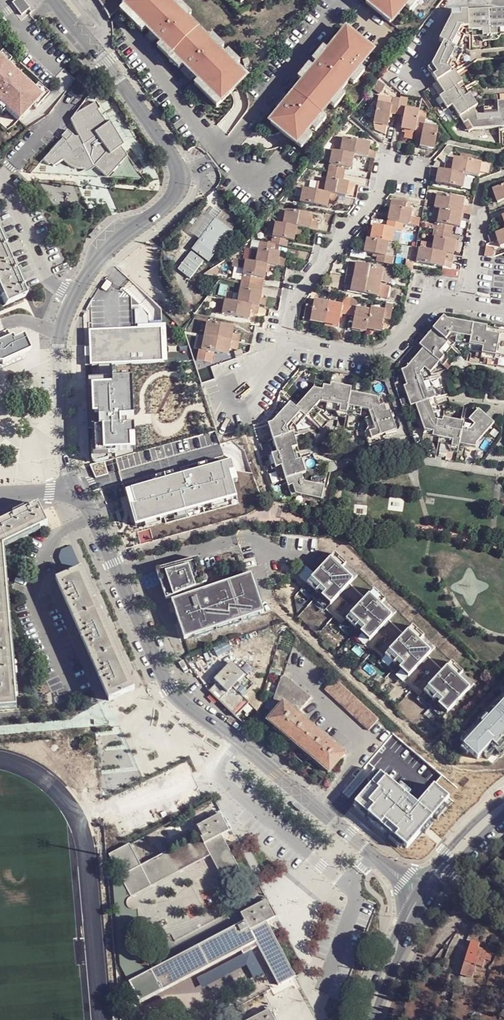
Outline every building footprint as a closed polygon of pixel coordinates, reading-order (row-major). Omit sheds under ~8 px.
[(111,18),(125,3),(126,4),(131,0),(100,0),(105,8),(111,18)] [(126,4),(137,15),(135,16),(146,27),(150,32),(156,38),(162,44),(163,42),(174,53),(196,31),(186,20),(187,19),(169,0),(131,0),(126,4)] [(381,17),(385,12),(393,18),(402,7),(403,8),(410,0),(366,0),(364,4),(381,17)] [(403,8),(408,12),(418,0),(410,0),(403,8)] [(176,8),(187,19),(191,15),(180,3),(176,8)] [(126,4),(121,10),(131,20),(135,16),(137,15),(126,4)] [(455,9),(441,37),(446,40),(430,66),(438,80),(435,82),(442,95),(439,97),(445,108),(450,105),(456,115),(460,113),(468,127),(474,127),(499,126),(501,127),(503,128),(503,98),(500,98),(501,102),(490,102),(491,110),(479,111),(477,95),(458,70),(462,65),(458,62),(465,50),(461,47),(466,36),(489,34),(490,39),(501,39),(501,34),(503,34),(503,5),(455,9)] [(381,17),(388,24),(393,18),(385,12),(381,17)] [(135,16),(131,20),(142,31),(146,27),(135,16)] [(196,31),(174,53),(184,64),(182,65),(187,70),(193,77),(198,81),(209,93),(210,91),(221,103),(235,88),(244,80),(233,69),(234,68),(208,40),(206,42),(196,31)] [(302,83),(293,95),(318,115),(327,103),(328,105),(357,69),(356,68),(365,56),(357,50),(362,44),(345,31),(331,48),(330,47),(325,52),(315,65),(311,70),(306,76),(301,82),(302,83)] [(150,32),(146,36),(152,42),(156,38),(150,32)] [(212,37),(208,40),(219,52),(223,48),(212,37)] [(162,44),(158,48),(168,58),(174,53),(163,42),(162,44)] [(370,51),(362,44),(357,50),(365,56),(370,51)] [(311,61),(315,65),(325,52),(321,49),(311,61)] [(184,64),(174,53),(168,58),(178,69),(182,65),(184,64)] [(227,53),(223,56),(234,68),(239,64),(227,53)] [(0,54),(0,102),(20,120),(44,94),(0,54)] [(302,72),(306,76),(311,70),(307,66),(302,72)] [(362,73),(357,69),(347,81),(352,85),(362,73)] [(183,74),(189,80),(193,77),(187,70),(183,74)] [(296,79),(301,82),(306,76),(302,72),(296,79)] [(209,93),(198,81),(194,85),(205,97),(209,93)] [(221,103),(210,91),(209,93),(205,97),(215,108),(221,103)] [(343,97),(338,93),(328,105),(333,108),(343,97)] [(269,124),(293,144),(303,132),(305,133),(309,128),(319,116),(318,115),(293,95),(284,106),(282,105),(282,106),(277,111),(278,112),(269,124)] [(282,105),(284,106),(288,100),(283,95),(277,102),(282,106),(282,105)] [(62,142),(41,160),(46,167),(48,166),(51,169),(61,163),(68,167),(74,169),(82,170),(88,168),(95,166),(108,179),(128,159),(122,149),(124,147),(111,124),(108,125),(98,114),(101,111),(97,104),(78,115),(75,113),(70,121),(77,141),(72,143),(70,139),(65,132),(61,139),(62,142)] [(419,150),(423,151),(426,131),(430,114),(406,109),(391,106),(391,109),(377,107),(373,128),(387,130),(389,116),(404,120),(401,133),(422,137),(419,150)] [(323,119),(319,116),(309,128),(313,132),(323,119)] [(426,131),(423,151),(432,153),(436,133),(426,131)] [(305,133),(303,132),(293,144),(299,149),(309,137),(305,133)] [(367,156),(368,154),(369,146),(342,142),(339,156),(331,155),(324,193),(322,197),(301,194),(299,206),(325,211),(326,205),(334,206),(335,199),(342,201),(346,185),(340,184),(343,171),(350,173),(353,159),(365,162),(367,156)] [(464,177),(478,180),(482,165),(454,159),(452,166),(447,164),(445,173),(464,177)] [(464,177),(445,173),(432,170),(430,180),(436,181),(435,188),(461,193),(464,177)] [(491,190),(497,206),(503,203),(503,186),(491,190)] [(458,221),(467,223),(469,212),(461,211),(462,204),(436,199),(432,212),(438,213),(429,254),(418,252),(415,267),(441,272),(443,264),(450,265),(453,244),(448,243),(450,232),(456,233),(458,221)] [(403,212),(405,204),(391,203),(389,212),(403,215),(403,212)] [(209,259),(236,221),(221,210),(193,247),(209,259)] [(411,214),(403,212),(403,215),(389,212),(385,231),(373,228),(370,241),(365,241),(363,254),(376,257),(375,265),(389,268),(392,259),(384,257),(386,246),(391,247),(394,231),(402,233),(402,226),(408,228),(411,214)] [(274,227),(270,245),(287,248),(288,243),(292,245),(295,231),(315,234),(317,225),(310,224),(311,219),(284,215),(282,228),(274,227)] [(412,215),(410,224),(417,226),(420,217),(412,215)] [(503,247),(503,232),(488,238),(491,247),(496,245),(498,250),(503,247)] [(5,306),(26,297),(18,281),(0,239),(0,295),(5,306)] [(276,268),(279,257),(274,254),(267,244),(260,243),(255,264),(245,262),(237,303),(225,301),(222,316),(248,320),(249,314),(256,315),(260,294),(255,292),(257,279),(263,280),(266,266),(276,268)] [(190,278),(203,260),(190,251),(177,269),(190,278)] [(348,294),(358,295),(375,298),(381,271),(354,266),(353,273),(347,271),(344,284),(350,285),(348,294)] [(260,294),(263,280),(257,279),(255,292),(260,294)] [(110,285),(105,281),(99,289),(104,293),(110,285)] [(378,333),(382,320),(383,314),(372,312),(375,298),(358,295),(356,304),(351,301),(350,300),(342,299),(341,306),(313,301),(312,306),(306,305),(303,321),(337,327),(339,319),(353,321),(352,329),(365,332),(366,330),(378,333)] [(222,316),(225,301),(220,301),(217,315),(222,316)] [(382,320),(387,323),(391,320),(392,309),(384,308),(383,314),(382,320)] [(420,343),(417,347),(421,349),(404,370),(400,372),(405,386),(402,387),(409,407),(414,406),(423,430),(422,435),(438,438),(436,445),(449,446),(448,452),(456,453),(457,445),(474,449),(475,443),(492,424),(476,410),(467,420),(462,420),(462,422),(442,418),(443,412),(438,412),(434,399),(438,397),(436,390),(432,391),(427,380),(430,379),(428,374),(438,363),(441,366),(445,359),(453,347),(467,346),(467,353),(480,355),(479,360),(494,362),(495,357),(503,359),(503,332),(439,320),(420,343)] [(206,324),(204,337),(202,351),(227,356),(229,351),(235,352),(238,336),(232,335),(233,328),(206,324)] [(91,358),(86,358),(86,367),(100,367),(112,366),(164,364),(162,330),(90,333),(91,358)] [(1,365),(23,356),(21,352),(29,348),(22,333),(10,338),(8,334),(0,338),(0,366),(1,365)] [(202,352),(199,352),(196,363),(210,366),(213,354),(202,352)] [(112,366),(100,367),(100,381),(88,382),(89,430),(95,430),(96,456),(110,456),(117,455),(117,452),(132,452),(131,437),(136,437),(135,427),(128,427),(128,418),(135,418),(133,381),(112,382),(112,374),(112,366)] [(112,382),(133,381),(133,373),(112,374),(112,382)] [(267,458),(272,470),(275,469),(279,483),(284,481),(290,497),(294,496),(322,501),(326,480),(316,478),(315,485),(303,482),(302,476),(305,474),(292,435),(297,433),(296,429),(304,419),(310,423),(317,415),(311,410),(318,403),(326,404),(325,410),(338,413),(337,418),(344,420),(345,415),(355,417),(356,409),(367,411),(369,418),(363,420),(367,433),(363,435),(365,441),(394,431),(388,411),(386,412),(380,397),(375,399),(350,393),(350,388),(330,384),(329,388),(313,385),(312,390),(294,408),(289,404),(271,424),(266,426),(271,442),(266,443),(270,457),(267,458)] [(110,456),(96,456),(97,465),(105,463),(110,461),(110,456)] [(235,471),(232,461),(125,492),(135,527),(237,497),(232,482),(230,472),(235,471)] [(105,463),(97,465),(90,467),(96,480),(109,476),(105,463)] [(238,480),(235,471),(230,472),(232,482),(238,480)] [(18,708),(4,546),(47,525),(38,504),(20,513),(0,523),(0,710),(18,708)] [(334,555),(307,584),(317,594),(321,590),(325,594),(321,598),(330,606),(353,581),(341,570),(345,565),(334,555)] [(160,572),(171,602),(207,590),(197,560),(160,572)] [(341,570),(353,581),(357,576),(345,565),(341,570)] [(56,580),(109,701),(134,690),(124,667),(108,630),(89,589),(81,570),(56,580)] [(171,602),(184,641),(263,614),(250,575),(207,590),(171,602)] [(373,591),(346,620),(356,630),(360,626),(364,629),(360,634),(369,642),(392,617),(380,606),(385,601),(373,591)] [(380,606),(392,617),(396,612),(385,601),(380,606)] [(412,627),(384,656),(395,666),(399,662),(403,665),(399,670),(408,678),(431,653),(419,642),(423,637),(412,627)] [(259,635),(245,642),(248,649),(262,642),(259,635)] [(419,642),(431,653),(435,648),(423,637),(419,642)] [(451,662),(423,692),(434,702),(438,698),(442,701),(438,706),(447,714),(470,689),(458,678),(462,673),(451,662)] [(209,692),(235,717),(249,703),(243,698),(233,688),(245,676),(232,664),(215,681),(217,684),(209,692)] [(458,678),(470,689),(474,684),(462,673),(458,678)] [(255,684),(245,676),(233,688),(243,698),(255,684)] [(283,679),(267,721),(283,704),(297,715),(311,699),(287,680),(285,677),(284,678),(283,678),(283,679)] [(338,678),(327,689),(372,730),(382,718),(338,678)] [(503,702),(503,696),(460,744),(463,746),(503,702)] [(463,746),(477,760),(492,744),(495,748),(502,740),(503,742),(503,702),(463,746)] [(283,704),(267,721),(329,773),(344,755),(297,715),(283,704)] [(62,734),(45,755),(69,776),(87,755),(62,734)] [(196,827),(200,835),(211,855),(224,880),(242,871),(223,835),(231,830),(226,819),(223,820),(220,814),(196,827)] [(159,855),(140,865),(121,875),(122,877),(131,896),(211,855),(200,835),(165,852),(159,855)] [(140,865),(129,845),(110,855),(121,875),(140,865)] [(161,845),(156,847),(159,855),(165,852),(161,845)] [(120,965),(129,984),(150,973),(141,954),(138,908),(135,909),(131,909),(129,908),(127,906),(126,903),(127,900),(129,897),(131,896),(122,877),(114,881),(120,965)] [(242,914),(246,922),(256,943),(279,986),(295,978),(267,923),(277,917),(271,906),(269,908),(265,902),(242,914)] [(246,922),(152,972),(163,992),(256,943),(246,922)] [(469,947),(461,975),(473,978),(477,966),(483,968),(485,959),(490,961),(493,954),(469,947)] [(163,992),(152,972),(150,973),(129,984),(139,1004),(163,992)] [(275,1015),(273,1017),(269,1010),(250,1019),(277,1019),(275,1015)]
